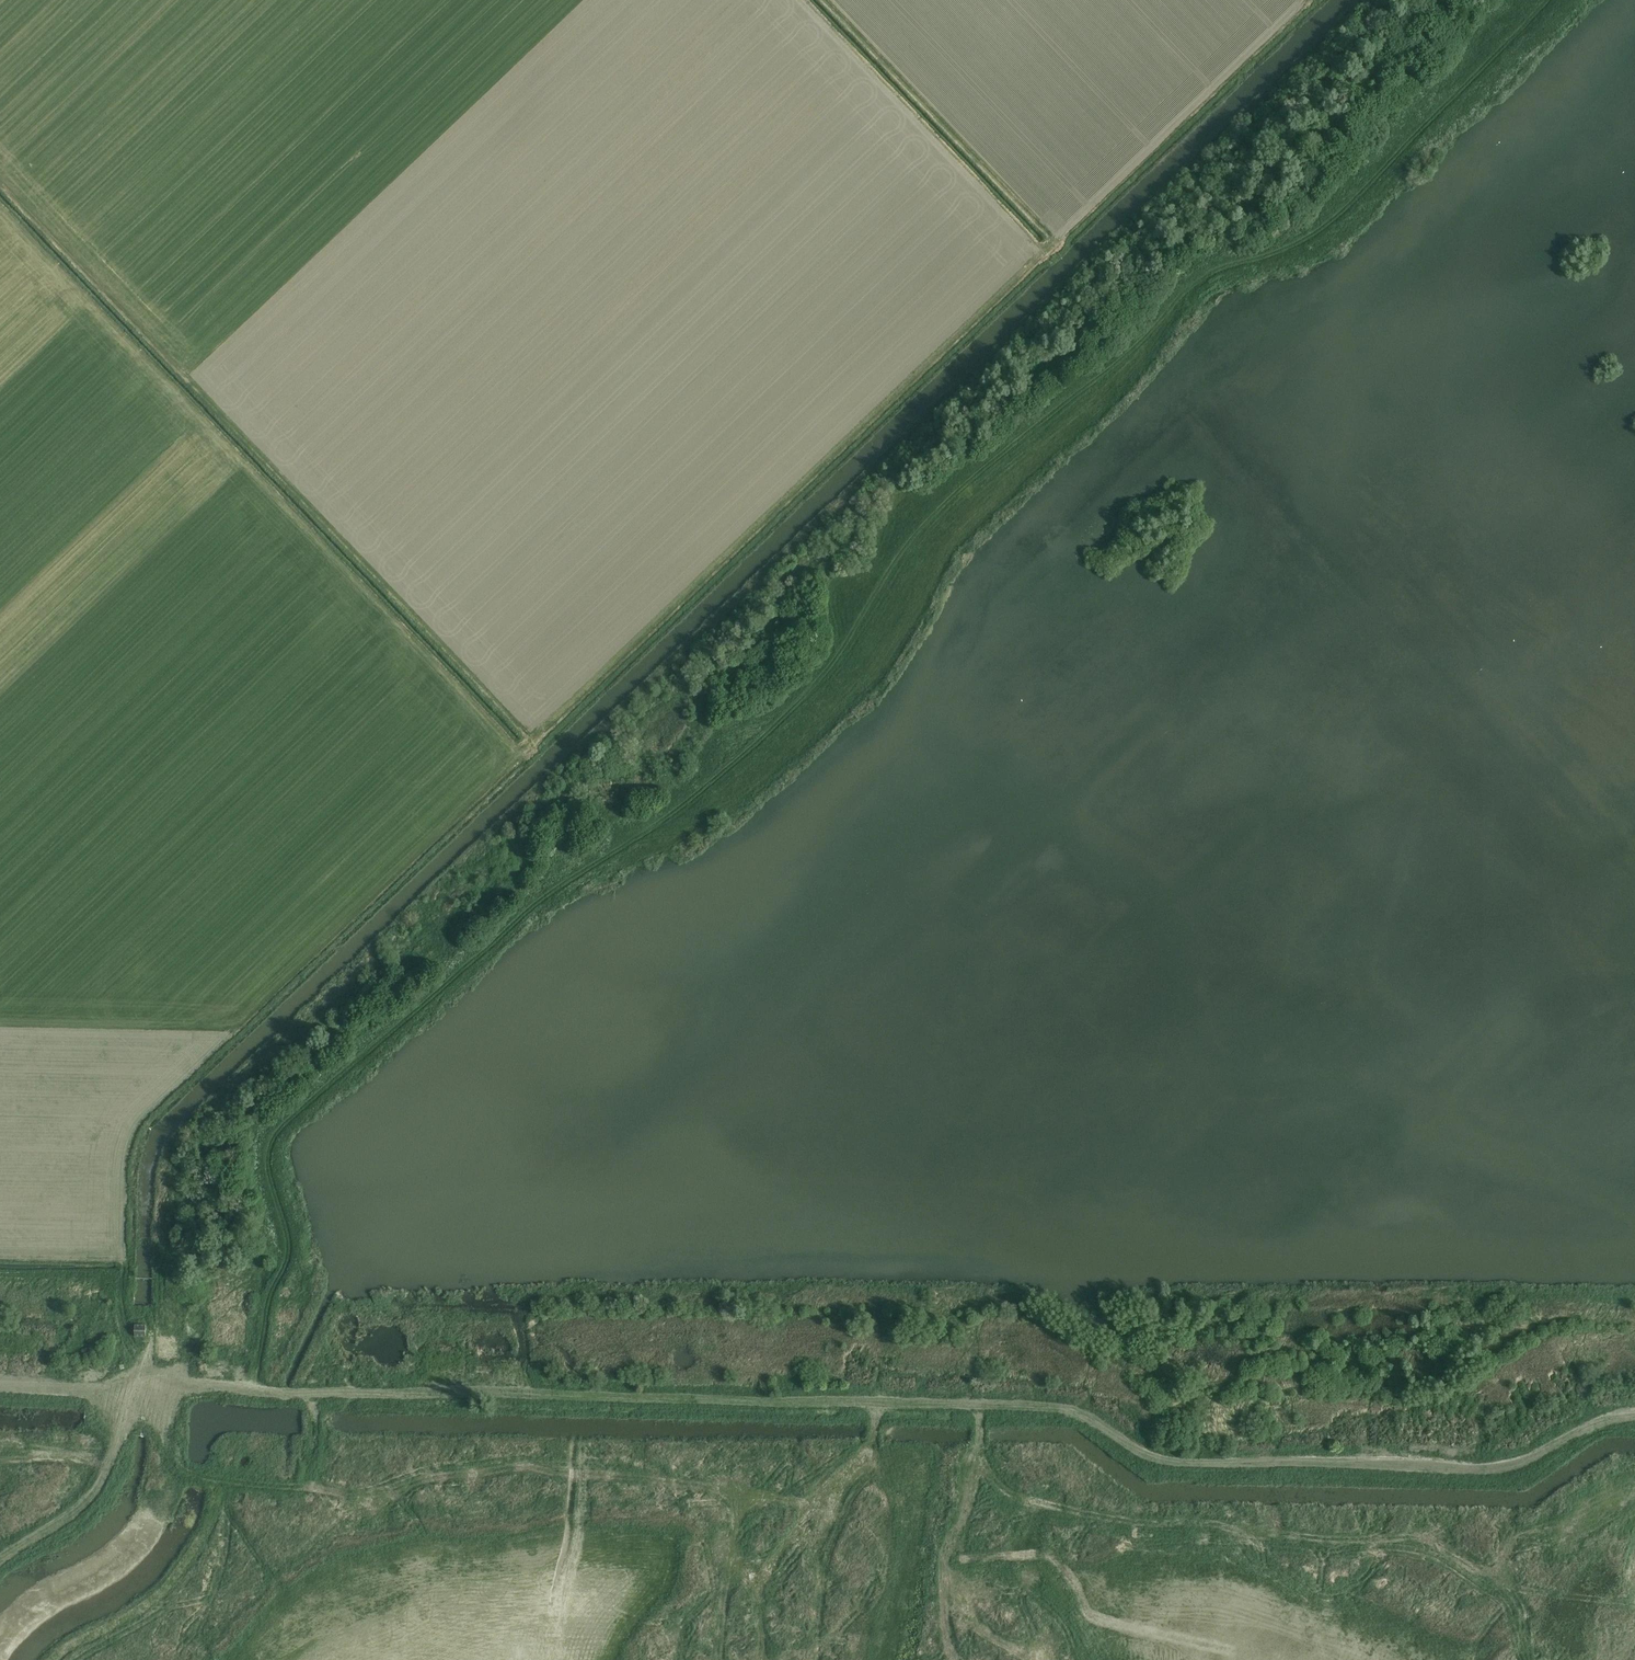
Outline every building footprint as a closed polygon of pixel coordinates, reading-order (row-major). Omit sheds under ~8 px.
[(146,1324),(135,1323),(135,1335),(146,1336),(146,1324)]
